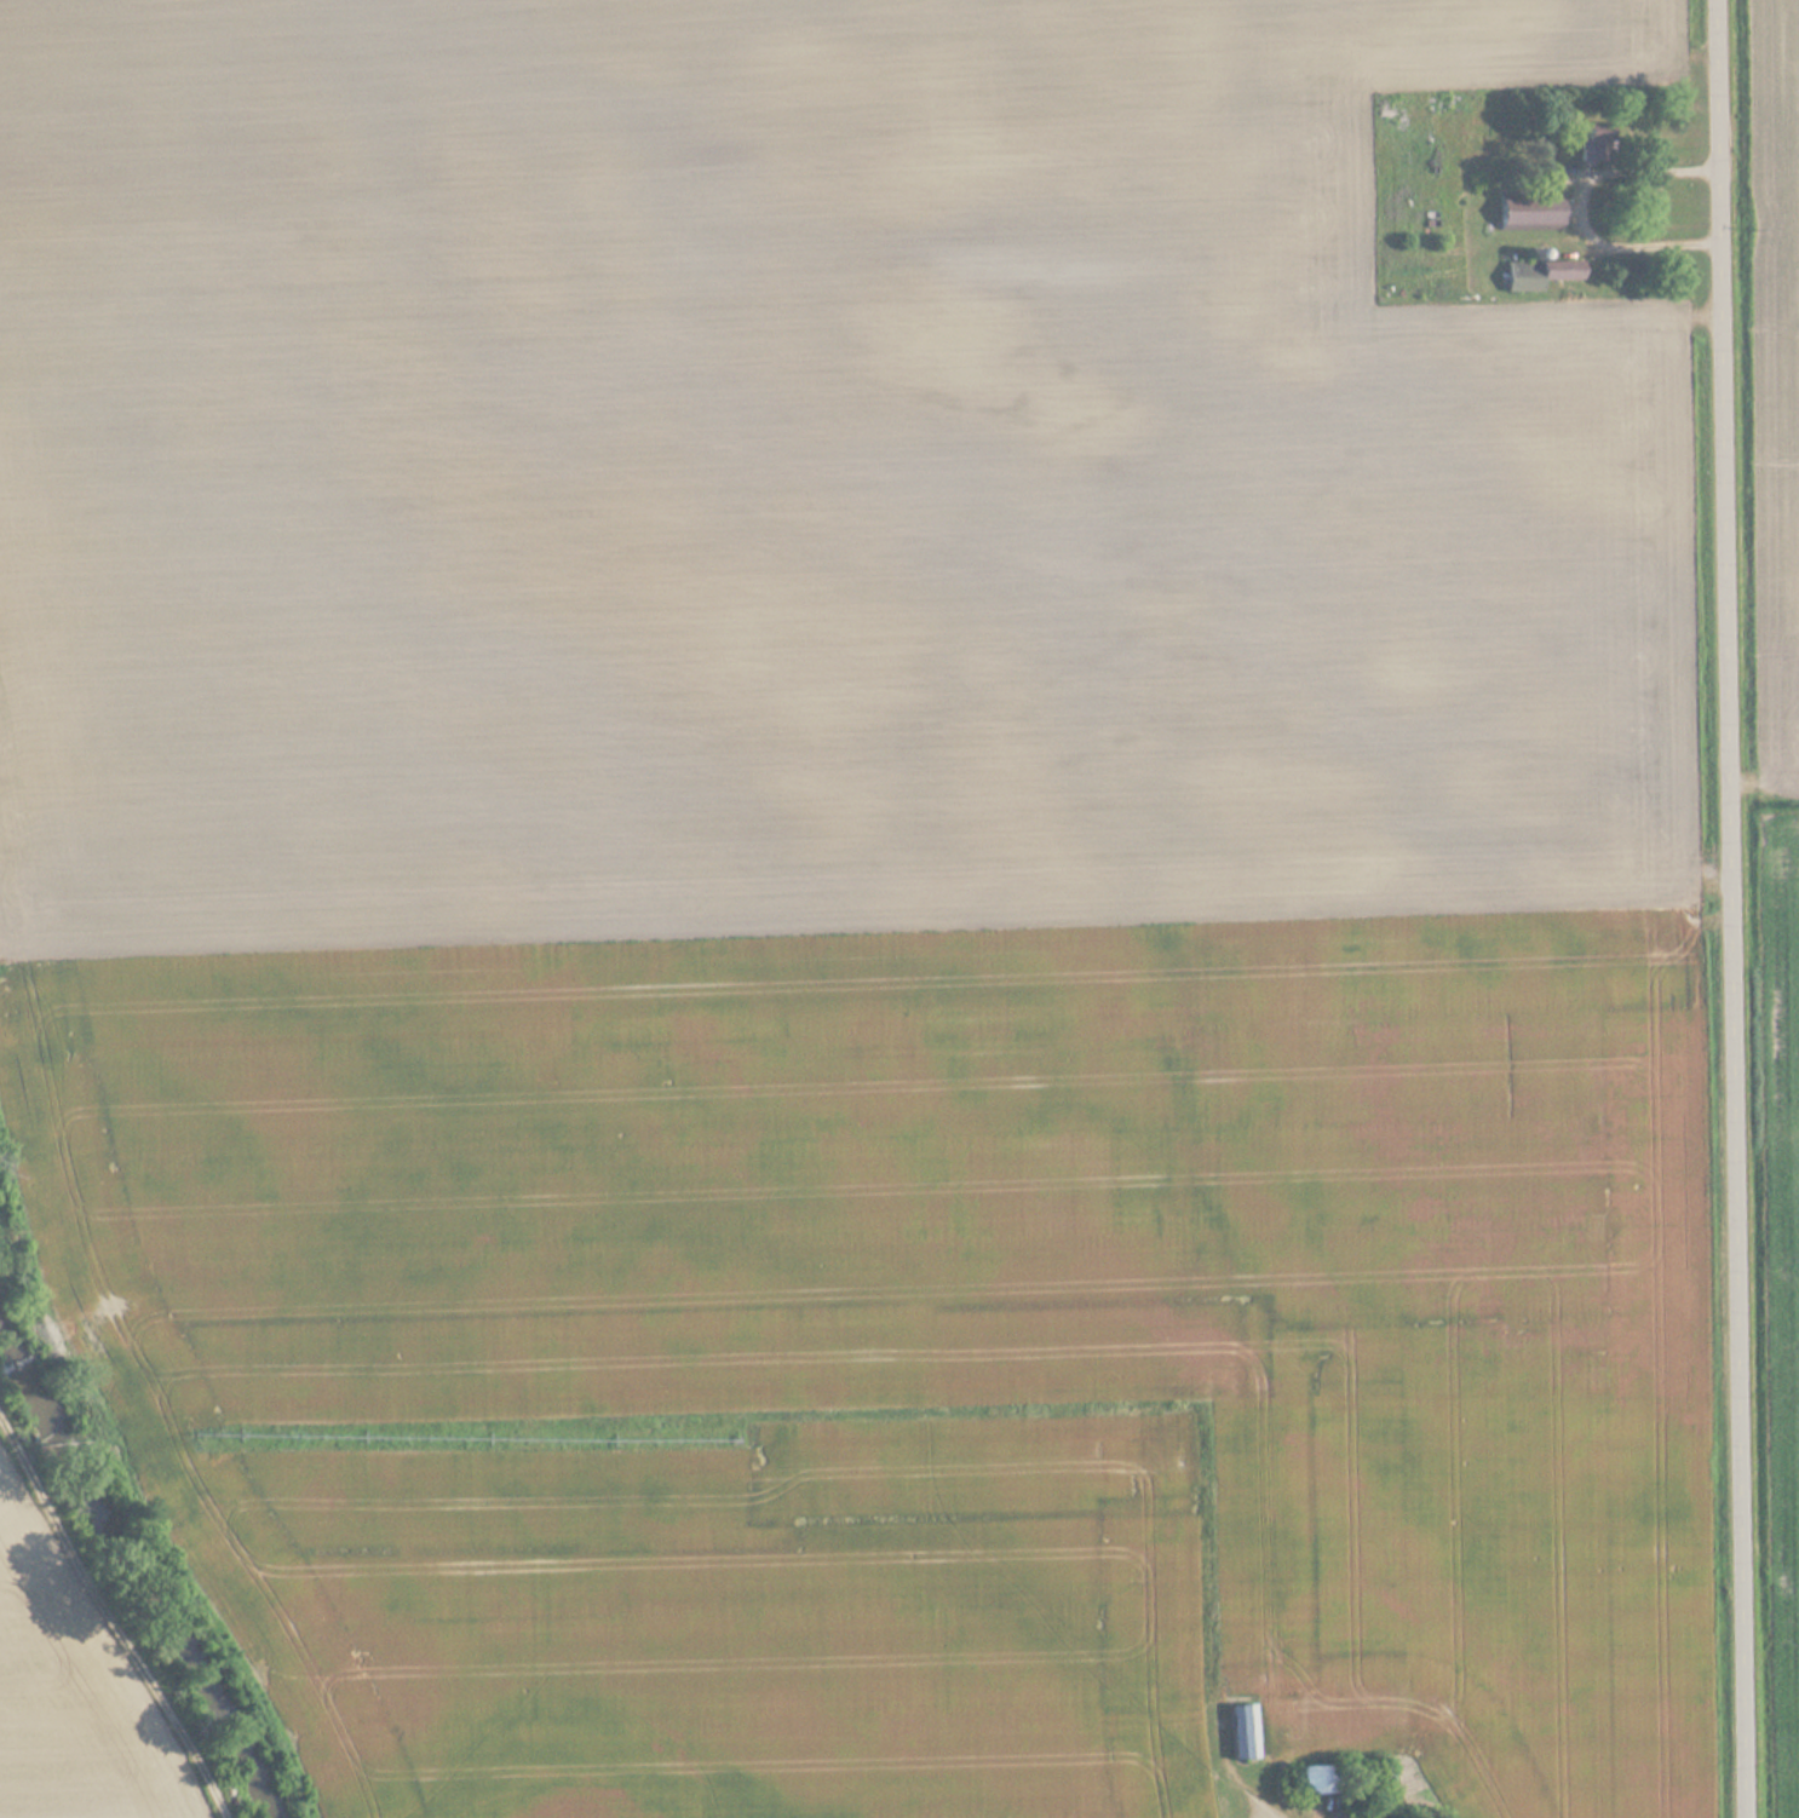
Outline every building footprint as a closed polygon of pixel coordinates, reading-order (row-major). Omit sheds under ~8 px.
[(1611,131),(1580,131),(1580,162),(1611,162),(1611,131)] [(1563,200),(1500,200),(1500,227),(1563,227),(1563,200)] [(1583,262),(1507,262),(1507,292),(1542,292),(1542,280),(1583,280),(1583,262)] [(1233,1761),(1258,1760),(1256,1705),(1231,1706),(1233,1761)] [(1339,1767),(1299,1767),(1299,1796),(1339,1796),(1339,1767)]
